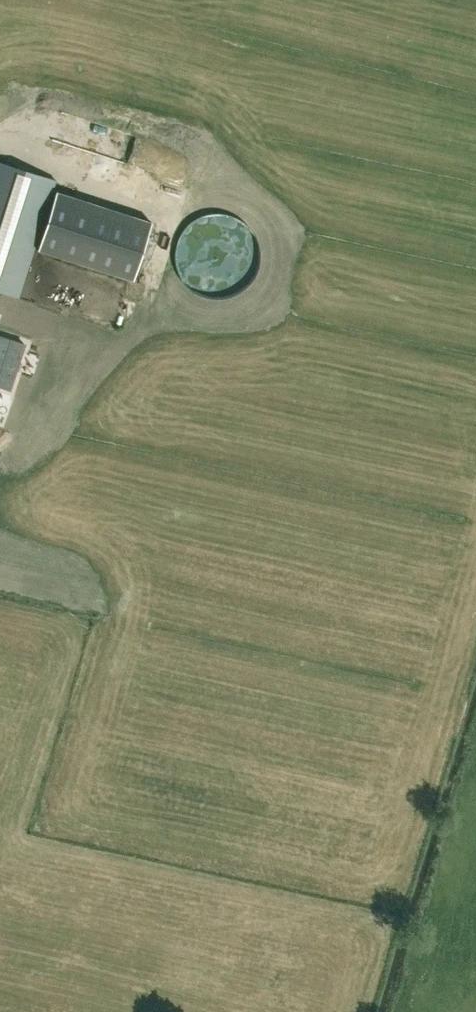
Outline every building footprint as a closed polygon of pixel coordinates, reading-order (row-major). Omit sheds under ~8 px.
[(17,297),(35,245),(53,187),(56,180),(0,161),(0,291),(17,297)] [(56,191),(38,248),(132,279),(151,222),(56,191)] [(24,344),(0,336),(0,387),(9,390),(24,344)]
